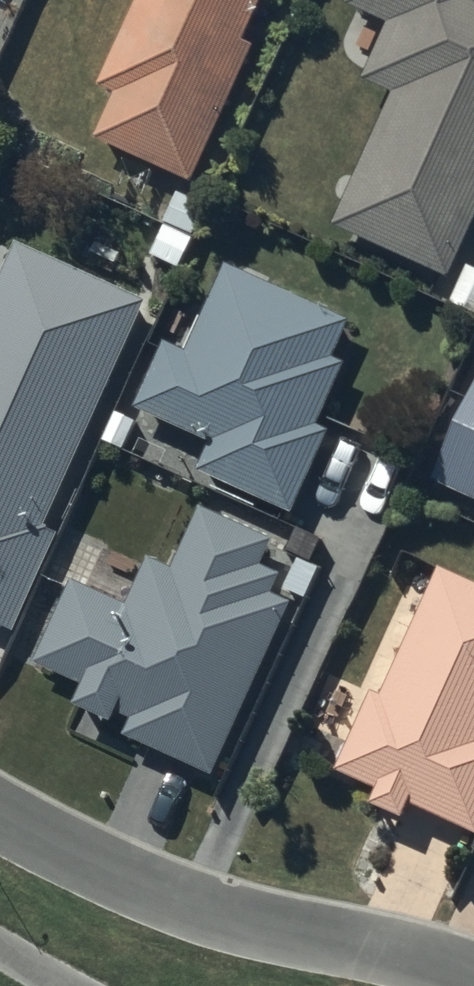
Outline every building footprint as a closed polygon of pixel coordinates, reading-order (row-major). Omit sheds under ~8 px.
[(109,95),(127,103),(107,146),(204,192),(270,54),(258,48),(281,0),(154,0),(109,95)] [(352,10),(396,29),(370,85),(402,99),(341,232),(457,285),(473,248),(473,0),(356,0),(352,10)] [(21,640),(64,541),(51,536),(152,306),(21,249),(0,298),(0,631),(21,640)] [(219,448),(205,477),(300,520),(338,437),(325,431),(354,370),(340,363),(357,326),(236,270),(196,357),(175,348),(144,414),(219,448)] [(448,490),(473,502),(473,433),(448,490)] [(84,714),(121,729),(125,719),(140,725),(132,746),(224,784),(296,609),(278,601),(286,582),(268,575),(280,547),(208,517),(182,578),(153,566),(134,611),(78,588),(43,673),(93,693),(84,714)] [(408,824),(417,806),(473,833),(473,587),(447,574),(387,699),(379,696),(342,775),(385,795),(378,810),(408,824)]
